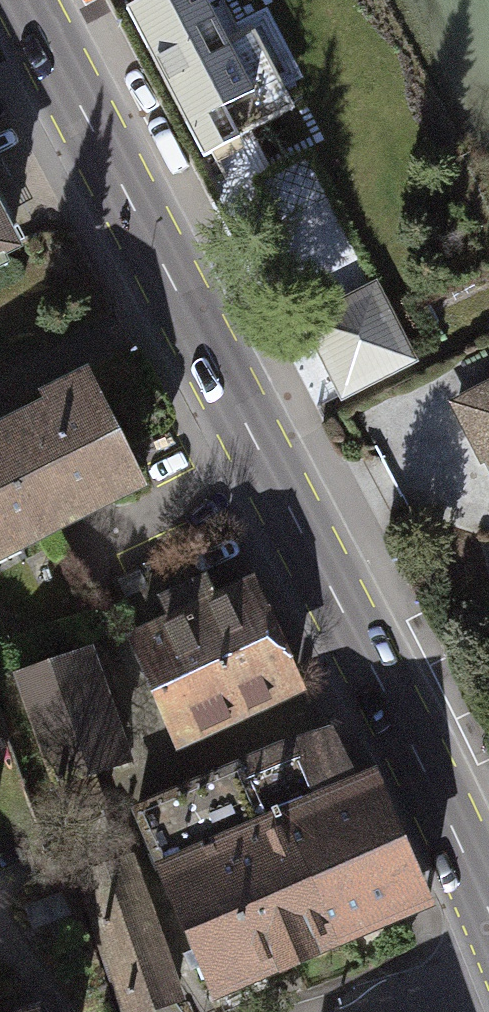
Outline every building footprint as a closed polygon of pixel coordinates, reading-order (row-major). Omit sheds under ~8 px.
[(133,22),(207,169),(259,143),(283,131),(276,115),(217,0),(177,0),(133,22)] [(13,247),(0,223),(0,254),(13,247)] [(386,292),(316,324),(353,405),(423,374),(391,305),(386,292)] [(0,434),(0,550),(139,481),(88,378),(42,401),(47,410),(0,434)] [(464,408),(488,444),(488,397),(464,408)] [(79,653),(17,674),(68,821),(105,808),(94,775),(120,766),(295,687),(249,584),(213,600),(204,579),(161,598),(172,621),(132,638),(127,631),(77,648),(79,653)] [(240,767),(138,810),(213,990),(427,901),(372,767),(260,814),(240,767)] [(163,973),(143,880),(95,890),(114,983),(163,973)] [(37,996),(0,1008),(0,1011),(42,1011),(37,996)]
